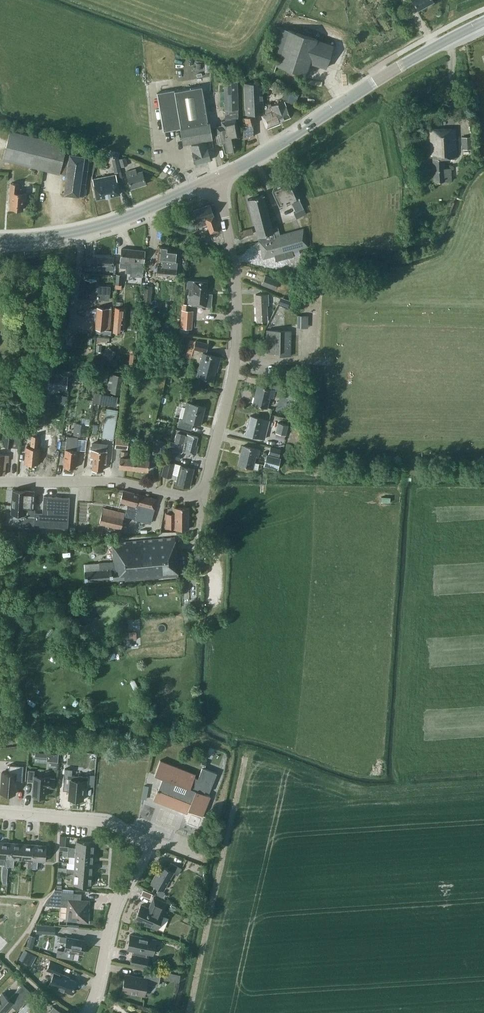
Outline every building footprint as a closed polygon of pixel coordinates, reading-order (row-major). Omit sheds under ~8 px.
[(418,10),(433,1),(433,0),(412,0),(418,10)] [(276,65),(306,74),(310,62),(325,67),(333,45),(317,39),(276,26),(267,54),(278,57),(276,65)] [(225,86),(224,86),(225,121),(221,121),(222,125),(216,127),(219,144),(223,143),(225,152),(236,150),(233,138),(239,137),(235,119),(238,118),(237,98),(237,79),(225,79),(225,86)] [(246,125),(257,122),(254,113),(261,113),(267,128),(280,123),(279,121),(290,116),(286,106),(283,100),(271,105),(270,103),(263,106),(262,82),(244,83),(245,109),(247,117),(244,118),(246,125)] [(174,89),(157,92),(163,130),(180,128),(183,143),(212,138),(209,122),(208,122),(201,86),(174,90),(174,89)] [(295,103),(298,94),(286,90),(283,99),(295,103)] [(457,156),(455,127),(429,128),(430,155),(432,155),(434,181),(450,180),(449,168),(444,168),(443,157),(457,156)] [(59,173),(66,175),(70,153),(64,152),(66,144),(10,130),(3,159),(59,173)] [(461,136),(462,149),(472,148),(472,136),(461,136)] [(193,151),(192,151),(195,163),(210,159),(207,147),(206,147),(204,141),(191,145),(193,151)] [(90,152),(71,149),(70,153),(66,175),(65,180),(63,194),(83,196),(89,156),(90,152)] [(112,158),(114,172),(120,171),(118,157),(112,158)] [(121,167),(127,165),(125,157),(119,159),(121,167)] [(135,169),(125,172),(131,188),(146,183),(142,171),(136,172),(135,169)] [(120,194),(116,174),(92,179),(96,198),(120,194)] [(303,208),(299,199),(299,198),(290,179),(287,178),(284,180),(283,182),(273,186),(272,190),(279,206),(287,202),(288,204),(289,204),(291,203),(295,211),(293,212),(296,218),(305,214),(303,208)] [(17,192),(18,188),(19,188),(19,183),(11,183),(9,198),(10,198),(9,208),(22,209),(23,200),(25,200),(26,193),(17,192)] [(264,194),(258,195),(258,193),(252,195),(253,197),(247,198),(259,240),(275,236),(274,236),(279,235),(277,227),(273,229),(264,194)] [(190,211),(196,227),(206,224),(210,233),(212,240),(219,239),(217,231),(219,230),(209,204),(190,211)] [(241,236),(253,233),(252,227),(240,230),(241,236)] [(259,240),(263,258),(274,255),(276,260),(293,256),(292,250),(308,246),(303,228),(279,235),(274,236),(275,236),(259,240)] [(158,246),(157,260),(162,260),(161,267),(157,266),(156,275),(176,277),(177,261),(175,261),(176,250),(168,249),(168,247),(158,246)] [(144,250),(121,248),(120,263),(126,264),(126,267),(143,268),(144,250)] [(95,267),(95,269),(113,270),(113,257),(95,256),(95,258),(85,258),(85,266),(95,267)] [(265,275),(261,284),(274,289),(278,280),(265,275)] [(96,285),(96,279),(85,279),(83,298),(97,299),(109,299),(110,286),(96,285)] [(207,282),(187,280),(186,287),(189,287),(188,304),(195,305),(211,306),(212,293),(209,293),(209,294),(206,293),(207,282)] [(145,285),(142,306),(150,306),(152,286),(145,285)] [(269,320),(269,314),(266,314),(266,305),(268,305),(268,293),(255,294),(256,322),(265,321),(265,320),(269,320)] [(97,307),(95,329),(109,330),(111,308),(97,307)] [(115,307),(112,332),(121,333),(123,307),(115,307)] [(180,327),(192,328),(193,310),(187,310),(181,309),(180,327)] [(301,326),(309,326),(309,314),(301,314),(301,326)] [(267,330),(266,341),(266,352),(279,352),(279,355),(290,355),(290,331),(280,330),(267,330)] [(196,340),(193,348),(206,351),(208,343),(196,340)] [(109,360),(116,352),(108,346),(102,355),(109,360)] [(197,376),(212,380),(216,365),(218,366),(220,357),(203,353),(197,376)] [(97,381),(110,381),(110,369),(98,369),(97,381)] [(67,376),(49,374),(48,386),(66,388),(67,376)] [(120,394),(123,376),(113,374),(110,392),(120,394)] [(262,386),(257,385),(253,404),(267,407),(269,396),(273,397),(275,389),(278,390),(280,384),(264,380),(262,386)] [(285,393),(295,395),(297,389),(287,386),(285,393)] [(205,407),(187,402),(182,419),(179,418),(177,426),(191,429),(193,422),(200,424),(205,407)] [(113,439),(118,410),(106,408),(101,437),(113,439)] [(245,434),(264,439),(269,420),(250,415),(245,434)] [(74,422),(73,434),(86,436),(88,423),(74,422)] [(275,432),(285,435),(288,425),(278,422),(275,432)] [(3,446),(11,447),(13,433),(5,432),(3,446)] [(183,442),(185,442),(182,451),(195,454),(198,445),(195,445),(197,436),(187,434),(186,436),(184,435),(185,434),(177,432),(175,441),(183,443),(183,442)] [(65,449),(63,467),(75,468),(77,450),(76,450),(78,437),(66,436),(66,441),(65,449)] [(116,437),(115,447),(127,449),(128,438),(116,437)] [(35,439),(33,464),(49,465),(52,440),(35,439)] [(156,451),(164,452),(166,440),(157,439),(156,451)] [(91,449),(91,457),(93,457),(92,469),(102,470),(103,463),(105,463),(106,451),(107,445),(100,444),(100,450),(91,449)] [(242,445),(238,464),(252,468),(255,456),(257,457),(259,449),(242,445)] [(268,453),(279,456),(280,449),(270,447),(268,453)] [(175,459),(179,460),(181,452),(169,449),(166,459),(175,461),(175,459)] [(119,467),(133,468),(134,458),(126,457),(126,451),(121,450),(121,456),(120,456),(119,467)] [(142,459),(134,458),(133,468),(147,470),(148,459),(147,459),(148,453),(143,453),(142,459)] [(4,475),(6,461),(8,461),(8,455),(0,454),(0,474),(4,475)] [(264,466),(277,469),(280,457),(267,454),(264,466)] [(161,474),(171,477),(172,473),(174,463),(164,461),(161,474)] [(178,475),(176,483),(189,486),(193,468),(180,465),(180,464),(174,463),(172,473),(178,475)] [(41,526),(67,528),(69,497),(43,495),(42,513),(34,512),(33,509),(34,491),(25,490),(25,491),(12,490),(11,513),(24,514),(23,526),(34,527),(34,526),(41,526)] [(134,519),(134,518),(150,522),(156,498),(123,490),(120,501),(129,504),(126,517),(127,517),(134,519)] [(174,528),(188,528),(188,507),(174,507),(174,514),(166,514),(166,528),(174,528)] [(99,523),(120,528),(124,513),(103,508),(99,523)] [(114,562),(99,563),(99,569),(84,571),(85,582),(125,578),(125,580),(178,575),(175,537),(112,543),(114,562)] [(191,553),(193,570),(205,569),(203,552),(191,553)] [(203,612),(205,608),(203,604),(198,604),(195,608),(198,612),(203,612)] [(137,631),(126,631),(126,639),(137,639),(137,631)] [(34,755),(47,756),(46,760),(57,761),(58,753),(35,751),(34,755)] [(195,774),(160,760),(154,774),(162,778),(158,789),(157,789),(153,800),(181,811),(183,807),(202,815),(210,796),(204,793),(205,790),(209,792),(216,772),(202,767),(198,778),(194,777),(195,774)] [(9,764),(8,772),(2,771),(0,792),(15,794),(16,780),(22,781),(23,765),(9,764)] [(88,786),(88,776),(72,774),(72,768),(65,768),(63,790),(70,790),(69,798),(83,799),(85,785),(88,786)] [(46,776),(34,775),(33,781),(32,795),(45,796),(46,786),(54,787),(54,777),(46,777),(46,776)] [(68,846),(68,851),(94,853),(95,842),(76,841),(76,847),(68,846)] [(9,866),(10,842),(0,842),(0,863),(4,864),(4,866),(9,866)] [(22,843),(10,842),(9,866),(13,866),(14,858),(21,859),(22,843)] [(27,868),(32,868),(34,844),(22,843),(21,859),(28,860),(27,868)] [(34,844),(32,868),(37,868),(38,860),(45,861),(46,845),(34,844)] [(93,864),(94,853),(68,851),(67,856),(75,857),(74,862),(93,864)] [(66,867),(66,872),(92,874),(93,864),(74,862),(67,862),(66,867)] [(151,883),(163,889),(173,872),(177,875),(181,868),(171,862),(167,868),(161,865),(151,883)] [(92,874),(66,872),(58,872),(57,876),(66,877),(66,878),(73,878),(73,884),(91,886),(92,874)] [(67,919),(79,920),(79,921),(88,922),(88,913),(87,913),(88,901),(73,899),(73,892),(61,891),(61,889),(55,889),(51,894),(46,899),(43,904),(68,906),(67,919)] [(134,919),(156,929),(163,914),(161,913),(166,902),(153,897),(149,908),(141,904),(134,919)] [(36,933),(54,934),(55,926),(36,924),(36,933)] [(132,954),(130,964),(146,967),(148,957),(146,957),(146,953),(152,954),(155,939),(130,934),(127,949),(134,950),(133,954),(132,954)] [(60,936),(59,941),(66,942),(64,950),(82,953),(85,940),(67,937),(60,936)] [(31,965),(36,956),(24,949),(19,958),(31,965)] [(54,973),(49,985),(63,991),(64,989),(71,993),(76,981),(68,978),(69,977),(60,973),(63,966),(50,960),(46,969),(54,973)] [(125,974),(122,991),(144,995),(146,983),(158,985),(160,974),(145,971),(144,978),(125,974)] [(166,972),(164,979),(171,980),(173,973),(166,972)] [(0,995),(0,1012),(4,1012),(11,1005),(17,1010),(33,993),(22,984),(9,999),(2,993),(0,995)] [(26,1012),(41,1012),(43,1011),(34,1002),(25,1012),(26,1012)]
